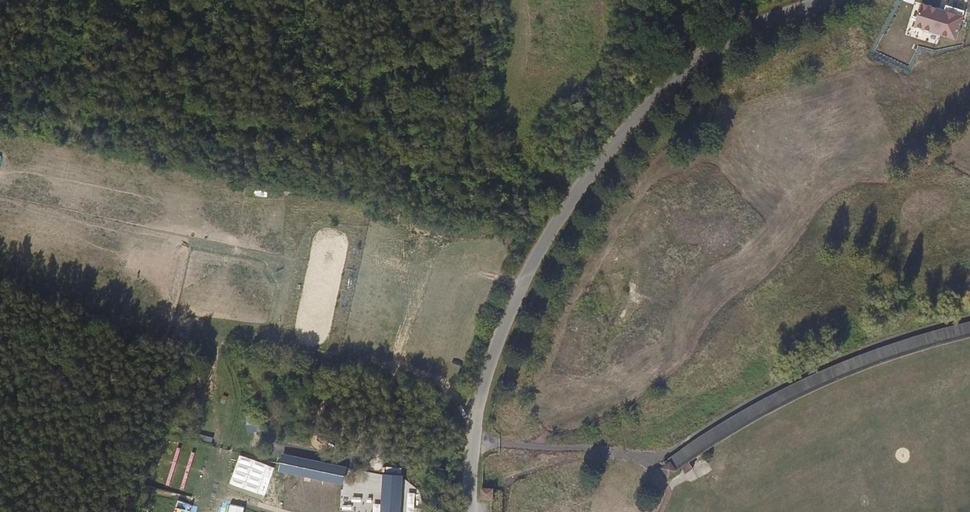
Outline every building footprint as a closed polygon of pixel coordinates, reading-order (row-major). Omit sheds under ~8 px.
[(944,11),(921,4),(914,26),(956,39),(965,11),(946,5),(944,11)] [(254,424),(254,414),(246,414),(247,432),(262,432),(262,424),(254,424)] [(211,444),(213,438),(197,434),(195,441),(211,444)] [(229,489),(246,495),(258,462),(241,456),(229,489)] [(309,456),(306,466),(313,468),(315,458),(309,456)] [(679,469),(672,459),(662,466),(669,476),(679,469)] [(272,503),(281,469),(264,464),(254,498),(272,503)] [(351,487),(290,473),(283,498),(342,511),(345,511),(351,487)] [(388,474),(385,511),(405,511),(408,476),(388,474)] [(494,501),(493,488),(480,489),(480,502),(494,501)] [(192,506),(179,502),(176,511),(191,511),(192,506)]
